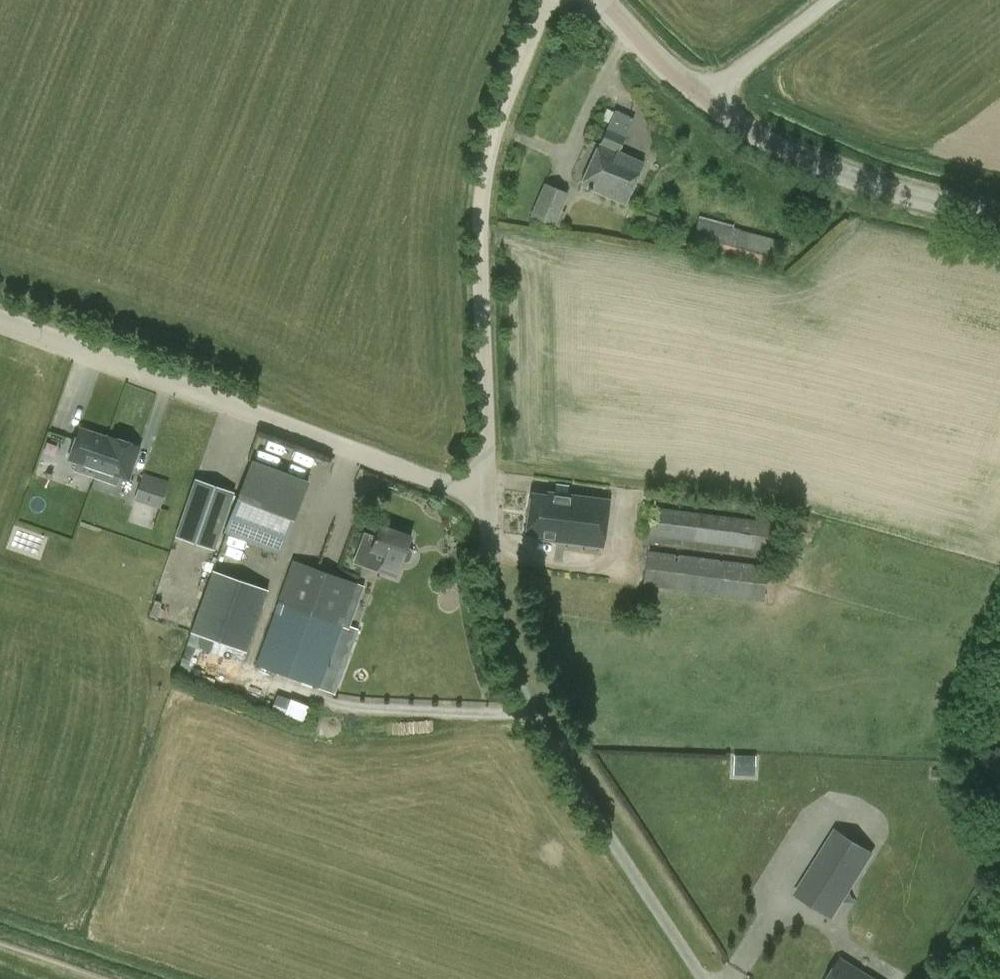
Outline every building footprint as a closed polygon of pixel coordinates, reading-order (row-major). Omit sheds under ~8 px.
[(615,111),(599,145),(581,186),(624,206),(642,164),(618,154),(633,119),(615,111)] [(569,195),(544,184),(529,218),(554,228),(569,195)] [(777,241),(698,220),(690,246),(770,268),(777,241)] [(95,477),(107,439),(79,430),(69,459),(78,462),(75,470),(95,477)] [(107,439),(95,477),(115,484),(118,476),(127,479),(138,447),(108,437),(107,439)] [(223,534),(278,556),(308,481),(252,459),(223,534)] [(143,473),(135,500),(159,508),(167,481),(143,473)] [(214,551),(234,493),(194,479),(174,537),(214,551)] [(539,539),(603,548),(609,501),(546,492),(546,496),(530,494),(525,535),(540,537),(539,539)] [(649,536),(769,552),(773,523),(653,507),(649,536)] [(411,537),(394,531),(395,529),(393,524),(386,522),(382,524),(380,526),(375,540),(362,536),(352,563),(377,571),(395,578),(401,563),(404,564),(409,562),(412,553),(410,549),(406,548),(411,537)] [(767,567),(647,552),(642,586),(763,602),(767,567)] [(360,583),(295,559),(280,600),(278,599),(253,666),(320,691),(360,583)] [(205,588),(190,632),(246,652),(268,591),(212,570),(205,588)] [(293,698),(288,713),(307,719),(312,705),(293,698)] [(973,746),(968,763),(993,769),(991,778),(999,780),(999,752),(973,746)] [(736,755),(735,773),(756,773),(756,756),(736,755)] [(837,831),(797,895),(831,916),(871,853),(837,831)] [(841,961),(829,978),(870,978),(841,961)]
